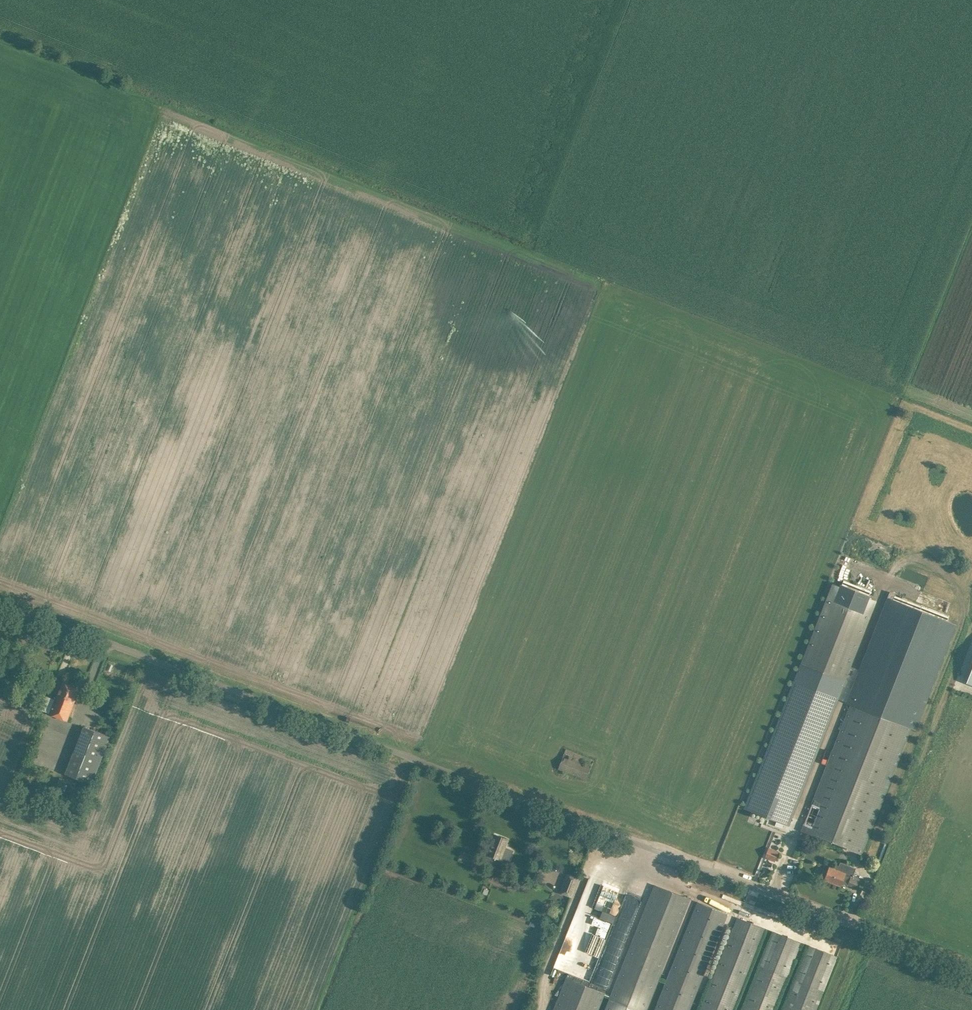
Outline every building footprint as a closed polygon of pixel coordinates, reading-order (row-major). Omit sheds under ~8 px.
[(745,807),(788,824),(846,677),(876,603),(863,597),(865,590),(850,584),(847,591),(832,585),(745,807)] [(851,703),(804,825),(864,848),(911,727),(916,729),(957,626),(947,623),(949,616),(890,593),(847,701),(851,703)] [(63,682),(59,691),(59,693),(58,693),(50,714),(67,720),(75,700),(74,699),(75,698),(79,688),(63,682)] [(68,771),(77,774),(92,779),(108,736),(84,727),(68,771)] [(566,749),(562,759),(558,768),(587,779),(594,760),(566,749)] [(54,792),(61,795),(67,781),(59,778),(54,792)] [(505,847),(507,839),(495,835),(484,864),(500,870),(504,860),(509,862),(513,850),(505,847)] [(765,857),(774,861),(778,851),(769,848),(765,857)] [(829,866),(828,870),(824,879),(841,886),(842,883),(860,890),(864,880),(853,875),(856,868),(840,862),(839,866),(836,865),(835,868),(829,866)] [(578,878),(567,874),(560,892),(571,896),(578,878)] [(618,891),(604,885),(594,908),(609,914),(618,891)] [(690,899),(654,885),(605,1009),(646,1009),(690,899)] [(728,914),(698,902),(655,1009),(689,1009),(728,914)] [(734,927),(701,1009),(732,1009),(760,937),(764,928),(738,918),(734,927)] [(771,941),(762,967),(763,968),(746,1009),(772,1009),(786,976),(787,977),(797,951),(800,942),(774,932),(771,941)] [(807,955),(785,1009),(815,1009),(837,956),(810,946),(807,955)] [(606,989),(568,974),(553,1009),(598,1009),(606,989)]
